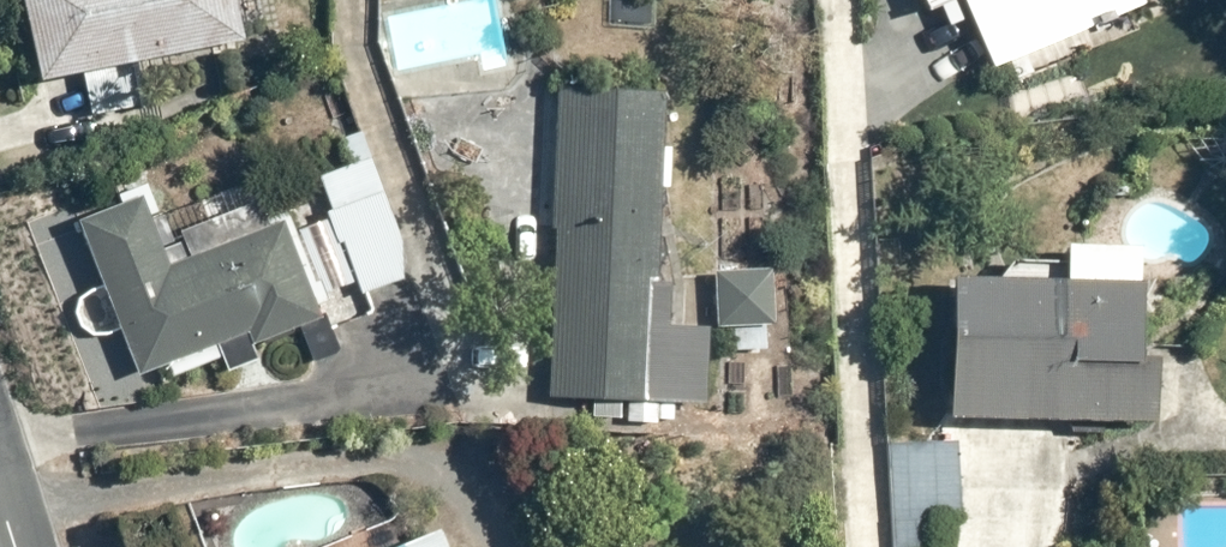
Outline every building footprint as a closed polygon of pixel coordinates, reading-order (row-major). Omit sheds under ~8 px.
[(38,84),(245,42),(236,0),(21,0),(38,84)] [(987,70),(1145,0),(956,0),(987,70)] [(670,89),(559,84),(542,398),(627,402),(626,416),(677,418),(678,404),(704,406),(709,323),(678,321),(680,278),(660,277),(670,89)] [(331,215),(297,229),(326,295),(357,282),(362,293),(429,265),(370,126),(337,139),(347,163),(314,177),(331,215)] [(138,193),(72,220),(136,372),(217,338),(227,364),(262,349),(258,338),(318,313),(279,218),(269,222),(258,196),(181,228),(193,256),(168,266),(138,193)] [(1070,278),(957,276),(955,420),(1161,422),(1162,356),(1147,355),(1148,280),(1138,280),(1138,246),(1071,245),(1070,278)] [(716,267),(715,323),(736,323),(736,351),(768,351),(768,267),(716,267)] [(886,441),(890,546),(936,546),(935,515),(959,515),(956,438),(886,441)] [(384,546),(448,546),(438,524),(384,546)]
